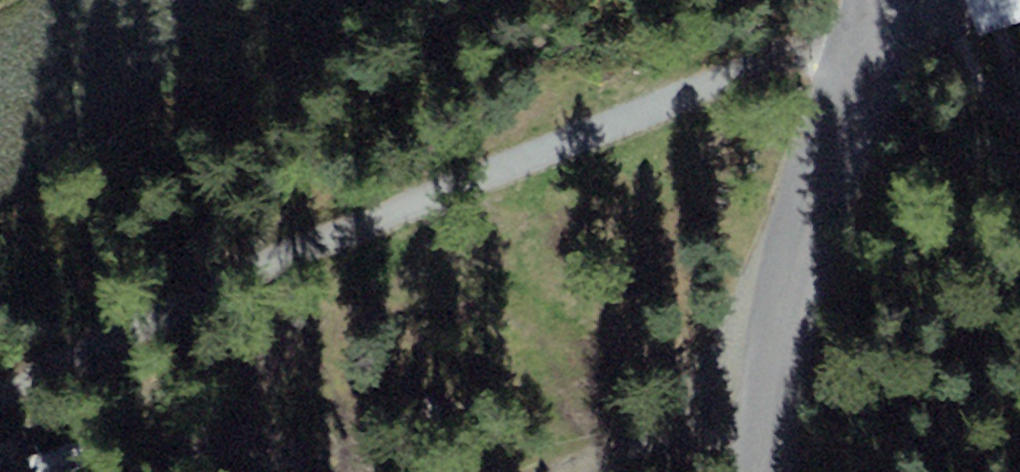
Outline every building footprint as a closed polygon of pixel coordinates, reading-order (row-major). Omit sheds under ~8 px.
[(980,28),(1019,14),(1019,0),(971,0),(980,28)]
